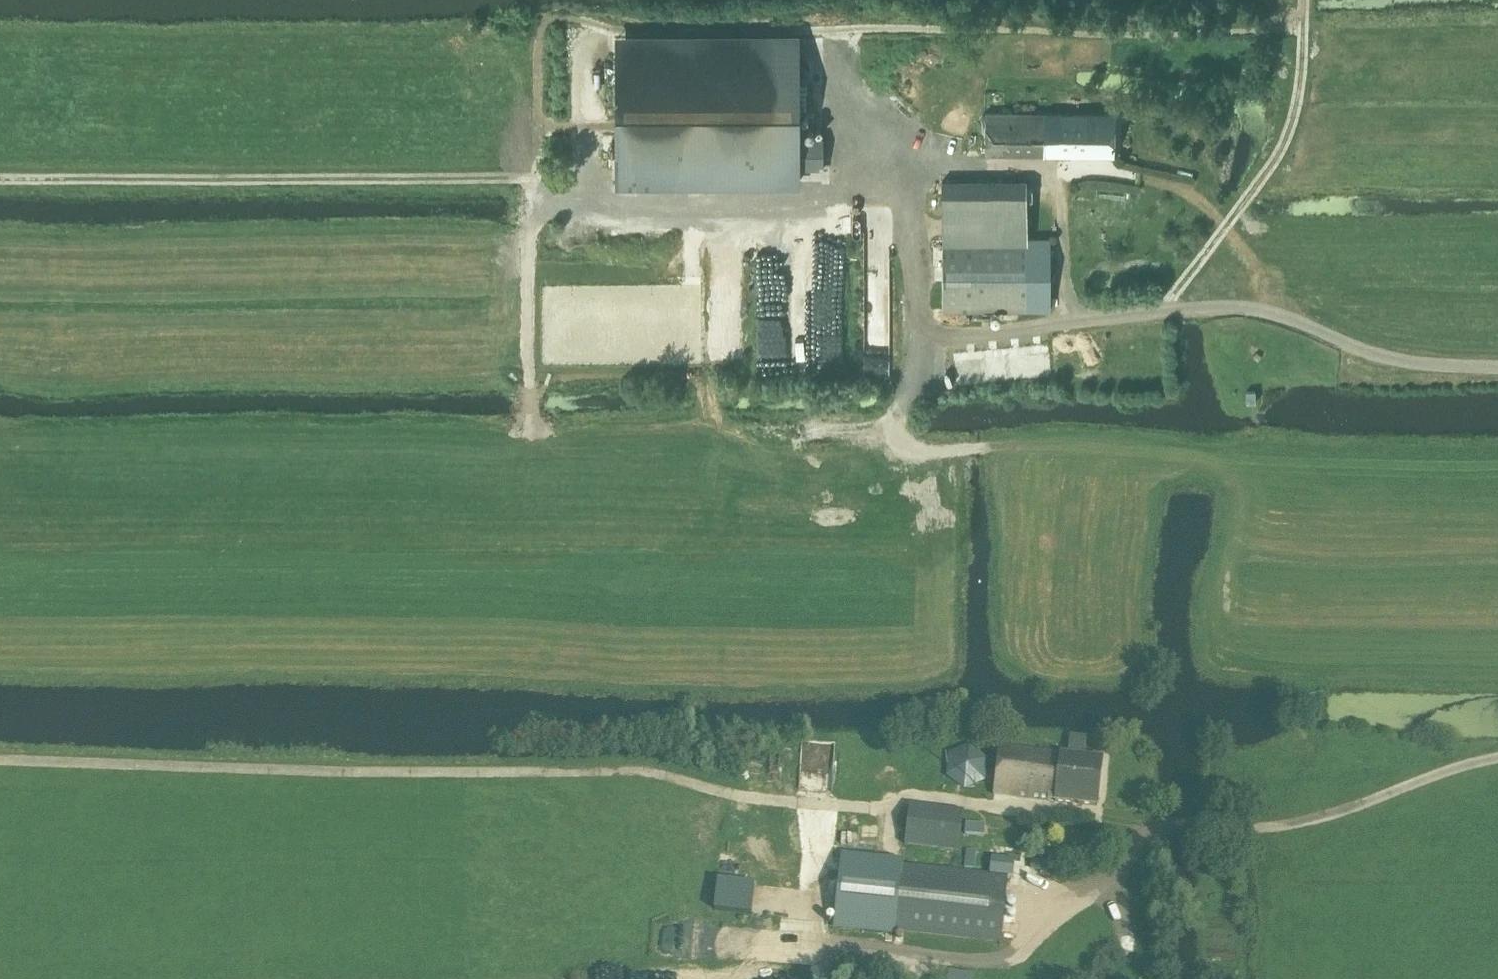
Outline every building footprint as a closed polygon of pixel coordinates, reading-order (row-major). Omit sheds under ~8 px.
[(800,33),(615,34),(615,187),(801,187),(801,168),(823,168),(823,137),(801,137),(800,33)] [(1114,156),(1115,114),(986,113),(986,154),(1114,156)] [(944,308),(1051,308),(1051,240),(1028,240),(943,240),(944,308)] [(1256,390),(1246,391),(1247,403),(1257,403),(1256,390)] [(1084,758),(1086,738),(1069,736),(1067,755),(999,748),(993,795),(1097,807),(1102,760),(1084,758)] [(958,852),(963,812),(910,806),(905,845),(958,852)] [(867,855),(867,821),(835,821),(835,855),(867,855)] [(842,859),(835,927),(892,933),(893,930),(1000,942),(1007,879),(900,867),(900,865),(842,859)]
